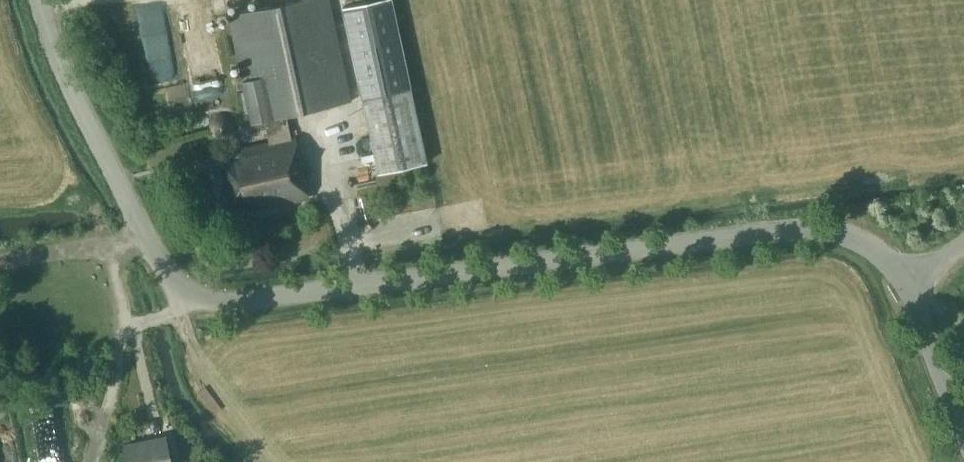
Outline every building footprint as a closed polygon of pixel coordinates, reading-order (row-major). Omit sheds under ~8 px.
[(228,14),(252,122),(254,121),(264,119),(266,127),(269,142),(238,149),(239,155),(221,159),(222,162),(198,167),(207,210),(231,205),(232,207),(245,205),(246,210),(308,197),(295,137),(291,138),(286,115),(351,100),(329,0),(294,0),(228,14)] [(379,172),(426,162),(391,0),(378,0),(343,8),(379,172)] [(211,120),(209,125),(210,128),(211,132),(213,135),(215,137),(219,139),(223,139),(227,138),(230,137),(233,134),(234,131),(235,127),(234,123),(233,120),(231,117),(228,115),(224,114),(221,113),(218,114),(215,115),(212,117),(211,120)] [(256,129),(266,127),(264,119),(254,121),(256,129)] [(372,229),(361,232),(364,242),(375,239),(372,229)] [(124,445),(128,461),(171,461),(166,437),(124,445)]
